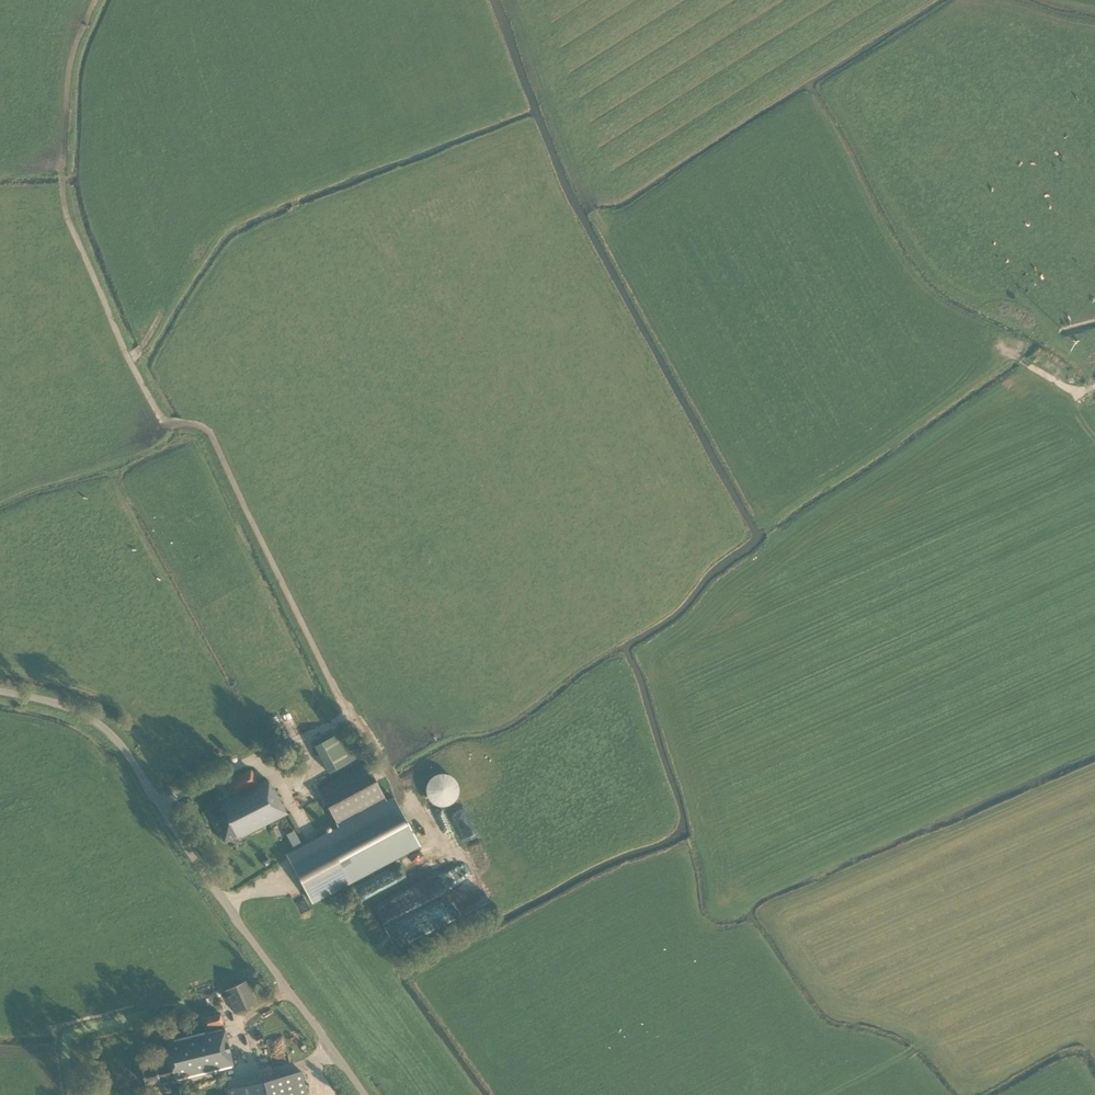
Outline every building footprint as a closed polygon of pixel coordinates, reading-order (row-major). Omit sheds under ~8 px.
[(271,729),(282,723),(277,711),(265,717),(271,729)] [(328,773),(350,761),(336,734),(314,746),(328,773)] [(338,826),(325,833),(286,854),(312,904),(352,883),(420,846),(393,797),(386,801),(366,762),(318,788),(338,826)] [(258,785),(250,770),(227,782),(234,797),(207,811),(223,843),(234,838),(235,840),(286,815),(273,789),(271,790),(266,780),(258,785)] [(444,773),(442,773),(440,773),(438,774),(436,775),(434,775),(433,776),(431,777),(430,779),(428,781),(427,782),(427,783),(426,784),(426,785),(426,787),(426,788),(425,789),(425,791),(425,792),(426,793),(426,794),(426,795),(427,796),(427,797),(428,798),(428,799),(429,800),(430,801),(431,803),(433,804),(435,805),(437,806),(439,807),(441,807),(443,807),(446,807),(447,806),(448,806),(450,805),(452,804),(453,803),(454,802),(455,801),(456,799),(457,798),(457,797),(458,796),(458,795),(459,794),(459,792),(459,791),(459,790),(459,788),(458,786),(458,785),(458,784),(457,783),(457,782),(456,781),(455,780),(455,779),(453,778),(452,777),(451,776),(450,775),(448,774),(446,774),(444,773)] [(292,846),(300,842),(293,830),(286,834),(292,846)] [(415,912),(388,925),(394,936),(397,934),(393,926),(401,922),(402,924),(401,924),(406,934),(422,926),(415,912)] [(234,1014),(256,1004),(246,981),(224,991),(234,1014)] [(174,1082),(233,1068),(220,1015),(202,1019),(205,1033),(157,1045),(162,1065),(141,1070),(144,1085),(173,1079),(174,1082)] [(301,1072),(227,1090),(229,1094),(307,1094),(301,1072)]
